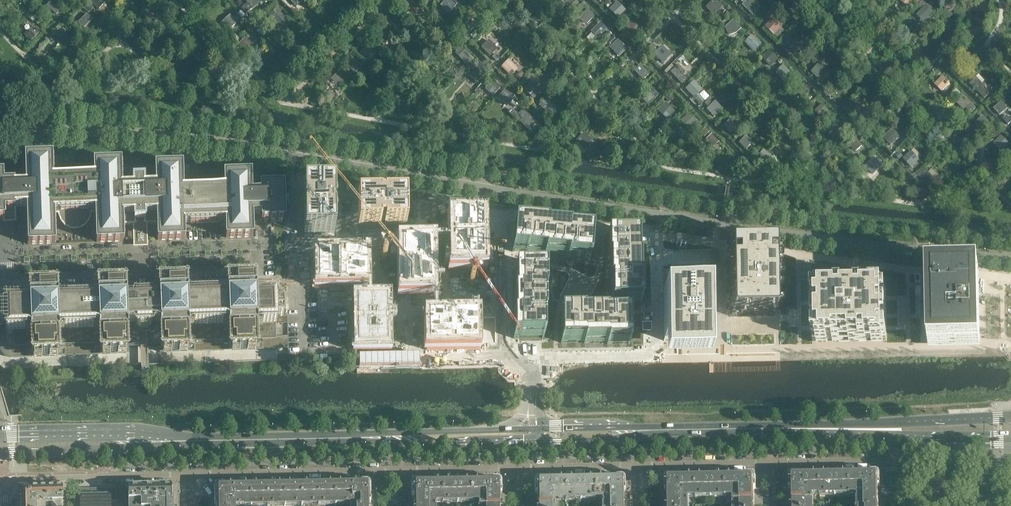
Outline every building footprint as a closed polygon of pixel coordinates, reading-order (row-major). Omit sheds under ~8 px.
[(52,16),(62,6),(55,0),(48,0),(42,6),(52,16)] [(99,10),(108,0),(89,0),(99,10)] [(193,11),(202,1),(201,0),(185,0),(183,2),(193,11)] [(248,1),(254,8),(264,0),(249,0),(248,1)] [(293,10),(303,0),(284,0),(284,1),(293,10)] [(411,16),(420,6),(414,0),(408,0),(401,7),(411,16)] [(458,13),(457,0),(441,0),(442,14),(458,13)] [(575,11),(584,1),(582,0),(563,0),(575,11)] [(626,8),(618,0),(615,0),(607,9),(617,18),(626,8)] [(726,7),(720,0),(711,0),(703,7),(714,19),(726,7)] [(744,4),(754,14),(762,6),(756,0),(747,0),(744,4)] [(914,11),(924,20),(934,11),(924,1),(914,11)] [(585,26),(595,16),(585,7),(576,17),(585,26)] [(135,19),(145,28),(155,18),(145,9),(135,19)] [(85,27),(94,18),(88,12),(79,21),(85,27)] [(219,21),(229,31),(239,21),(229,12),(219,21)] [(261,22),(271,32),(280,22),(270,12),(261,22)] [(764,25),(774,34),(783,24),(773,15),(764,25)] [(724,27),(734,36),(743,26),(733,17),(724,27)] [(628,26),(635,33),(642,25),(634,19),(628,26)] [(608,28),(601,21),(592,30),(599,37),(608,28)] [(453,32),(463,41),(473,31),(463,22),(453,32)] [(22,32),(31,42),(41,32),(31,23),(22,32)] [(239,41),(249,51),(258,41),(248,32),(239,41)] [(366,42),(376,52),(386,42),(376,32),(366,42)] [(743,42),(753,51),(762,41),(753,32),(743,42)] [(798,35),(795,38),(791,34),(785,40),(799,54),(807,45),(798,35)] [(51,45),(60,54),(70,45),(60,35),(51,45)] [(607,46),(617,55),(627,46),(617,36),(607,46)] [(480,48),(489,57),(499,47),(489,38),(480,48)] [(469,68),(477,60),(463,45),(455,53),(469,68)] [(650,55),(660,64),(670,54),(660,45),(650,55)] [(361,54),(370,61),(376,53),(368,46),(361,54)] [(762,56),(771,66),(781,56),(771,46),(762,56)] [(183,63),(193,73),(202,63),(193,53),(183,63)] [(500,66),(510,75),(519,65),(509,56),(500,66)] [(351,67),(357,73),(364,65),(358,59),(351,67)] [(810,71),(820,80),(830,70),(820,61),(810,71)] [(645,78),(651,72),(642,64),(636,70),(645,78)] [(691,77),(679,64),(672,71),(684,84),(691,77)] [(777,71),(786,83),(795,76),(786,64),(777,71)] [(329,76),(339,86),(348,76),(338,66),(329,76)] [(931,83),(941,92),(950,82),(940,73),(931,83)] [(531,79),(525,76),(519,86),(526,90),(531,79)] [(684,89),(694,98),(703,88),(693,79),(684,89)] [(984,98),(994,88),(984,79),(975,89),(984,98)] [(532,96),(541,86),(534,80),(525,89),(532,96)] [(638,94),(648,103),(657,93),(647,84),(638,94)] [(495,98),(505,107),(515,97),(505,88),(495,98)] [(538,104),(548,113),(557,103),(547,94),(538,104)] [(966,95),(959,101),(970,113),(977,107),(966,95)] [(716,116),(725,107),(716,99),(707,108),(716,116)] [(1002,113),(1009,106),(1002,99),(995,107),(1002,113)] [(659,109),(669,119),(677,111),(668,101),(659,109)] [(851,111),(860,120),(870,110),(860,101),(851,111)] [(816,110),(822,116),(829,108),(823,103),(816,110)] [(521,121),(530,130),(538,121),(529,112),(521,121)] [(689,113),(682,122),(692,129),(699,120),(689,113)] [(720,124),(730,134),(740,124),(730,115),(720,124)] [(972,126),(982,135),(991,125),(981,116),(972,126)] [(824,136),(834,146),(843,136),(833,127),(824,136)] [(892,144),(902,134),(894,127),(885,137),(892,144)] [(701,141),(711,150),(721,140),(711,131),(701,141)] [(575,144),(585,153),(594,143),(584,134),(575,144)] [(1004,151),(1010,143),(1010,142),(1002,134),(995,142),(1004,151)] [(855,151),(864,147),(860,139),(851,143),(855,151)] [(901,158),(911,167),(920,157),(911,148),(901,158)] [(284,194),(284,189),(284,185),(283,184),(283,182),(283,178),(251,174),(243,174),(243,172),(232,172),(232,174),(224,175),(218,175),(218,169),(189,170),(189,165),(182,166),(182,165),(174,166),(174,163),(163,164),(163,166),(155,166),(121,168),(121,162),(113,162),(113,161),(113,160),(102,160),(102,163),(99,163),(97,163),(96,163),(94,163),(74,164),(74,155),(52,156),(44,156),(44,155),(44,154),(33,154),(33,156),(25,157),(16,157),(14,157),(1,158),(1,159),(0,159),(0,218),(15,218),(15,207),(27,207),(28,244),(55,244),(54,215),(60,215),(60,216),(60,217),(62,221),(63,222),(65,225),(66,226),(70,228),(71,228),(75,228),(76,228),(80,228),(81,227),(84,225),(85,224),(88,221),(88,220),(89,216),(90,215),(90,214),(96,213),(97,242),(123,241),(123,225),(133,225),(137,225),(136,225),(136,226),(136,227),(136,228),(137,228),(137,229),(138,229),(138,230),(139,230),(140,230),(141,230),(142,230),(143,229),(143,228),(144,228),(144,227),(144,226),(144,225),(143,224),(157,224),(158,240),(185,239),(184,223),(190,223),(190,224),(220,223),(220,222),(226,222),(226,238),(253,237),(252,215),(261,214),(262,220),(285,219),(284,200),(284,194)] [(863,164),(872,174),(882,164),(872,154),(863,164)] [(920,178),(930,187),(939,177),(929,168),(920,178)] [(333,185),(303,185),(304,254),(317,254),(318,284),(355,284),(356,347),(495,345),(494,251),(481,251),(481,217),(405,218),(405,197),(334,199),(333,185)] [(512,251),(512,253),(514,253),(515,270),(515,272),(515,293),(514,293),(514,316),(513,316),(514,336),(514,339),(516,339),(544,338),(544,318),(544,315),(545,315),(545,313),(545,295),(545,292),(546,292),(546,290),(545,257),(567,259),(567,260),(588,262),(590,262),(593,232),(572,230),(570,230),(570,228),(568,228),(549,227),(547,226),(547,225),(545,225),(515,222),(515,228),(513,251),(512,251)] [(609,236),(607,236),(607,238),(608,238),(608,243),(608,251),(613,251),(614,259),(615,259),(615,267),(610,267),(610,273),(615,273),(615,282),(616,282),(617,289),(611,289),(611,297),(611,302),(611,304),(613,304),(617,304),(636,303),(636,298),(640,298),(640,283),(641,283),(641,281),(640,281),(640,279),(639,279),(639,260),(639,258),(638,258),(638,256),(637,256),(637,244),(637,241),(632,241),(632,236),(613,236),(609,236)] [(773,247),(730,248),(730,264),(731,316),(773,315),(775,315),(774,272),(773,247)] [(277,316),(285,316),(284,300),(277,300),(277,293),(273,293),(273,285),(255,286),(254,279),(228,280),(228,287),(186,288),(186,281),(159,282),(159,289),(146,290),(146,289),(145,288),(144,287),(143,287),(142,287),(141,287),(140,287),(140,288),(139,288),(139,289),(139,290),(125,290),(125,283),(98,284),(98,291),(57,293),(57,286),(30,287),(30,294),(14,294),(14,302),(0,302),(0,347),(0,349),(1,350),(2,352),(3,353),(3,354),(4,355),(6,356),(7,357),(9,357),(11,357),(129,353),(128,328),(159,327),(160,352),(257,349),(257,338),(275,338),(274,323),(278,323),(277,316)] [(973,286),(933,287),(934,332),(974,331),(973,286)] [(815,292),(812,292),(812,301),(816,301),(816,307),(812,307),(812,324),(816,324),(816,330),(812,330),(813,339),(816,339),(816,343),(828,343),(827,339),(833,339),(833,342),(840,342),(840,339),(843,339),(843,342),(856,342),(856,338),(859,338),(859,342),(866,342),(866,338),(872,338),(872,342),(883,341),(883,338),(886,338),(886,328),(883,328),(883,322),(886,322),(886,306),(882,306),(882,300),(886,300),(886,290),(882,291),(882,287),(869,287),(869,291),(862,291),(862,287),(835,288),(835,291),(828,292),(828,288),(815,288),(815,292)] [(708,291),(663,292),(664,341),(664,363),(709,362),(709,340),(708,291)] [(566,318),(561,318),(562,337),(562,341),(561,341),(561,343),(563,343),(563,342),(569,342),(576,342),(576,337),(583,337),(583,338),(593,338),(593,343),(598,343),(598,338),(606,337),(606,339),(614,339),(615,344),(622,344),(628,344),(630,344),(630,342),(629,342),(629,338),(629,319),(624,319),(624,315),(609,315),(609,314),(607,314),(607,313),(605,313),(605,314),(586,314),(586,313),(584,313),(584,312),(582,312),(582,313),(566,313),(566,318)] [(730,317),(731,324),(774,323),(774,316),(730,317)] [(651,324),(643,324),(643,332),(652,332),(651,324)] [(864,492),(864,473),(849,474),(850,494),(858,493),(858,499),(864,499),(864,492)] [(878,492),(878,475),(878,474),(877,474),(877,473),(876,473),(864,473),(864,492),(878,492)] [(820,494),(820,474),(805,475),(805,493),(805,500),(812,500),(811,494),(820,494)] [(835,494),(835,474),(820,474),(820,494),(835,494)] [(850,494),(849,474),(835,474),(835,494),(850,494)] [(805,493),(805,475),(793,475),(792,475),(791,476),(791,477),(791,494),(805,493)] [(711,496),(711,476),(696,477),(696,497),(711,496)] [(726,496),(725,476),(711,476),(711,496),(726,496)] [(741,501),(740,495),(740,476),(725,476),(726,496),(734,496),(734,501),(741,501)] [(754,494),(754,478),(754,477),(754,476),(753,476),(752,476),(740,476),(740,495),(754,494)] [(681,496),(681,477),(669,477),(668,477),(668,478),(667,479),(667,496),(681,496)] [(696,497),(696,477),(681,477),(681,496),(682,502),(688,502),(688,497),(696,497)] [(608,497),(608,478),(594,479),(594,499),(602,498),(602,504),(609,504),(608,497)] [(622,497),(622,480),(622,479),(621,478),(620,478),(608,478),(608,497),(622,497)] [(565,499),(565,479),(550,480),(550,498),(551,505),(557,505),(557,499),(565,499)] [(579,499),(579,479),(565,479),(565,499),(579,499)] [(594,499),(594,479),(579,479),(579,499),(594,499)] [(550,498),(550,480),(538,480),(537,480),(536,481),(536,482),(536,499),(550,498)] [(456,501),(456,481),(442,482),(442,502),(456,501)] [(471,501),(471,481),(456,481),(456,501),(471,501)] [(485,500),(485,481),(471,481),(471,501),(479,501),(479,505),(486,505),(485,500)] [(499,499),(499,483),(499,482),(499,481),(498,481),(497,481),(485,481),(485,500),(499,499)] [(427,501),(427,482),(415,482),(414,483),(413,483),(413,484),(413,501),(427,501)] [(442,482),(427,482),(427,501),(428,505),(434,505),(434,502),(442,502),(442,482)] [(368,485),(368,484),(367,483),(366,483),(351,484),(351,500),(356,500),(357,505),(369,505),(368,485)] [(318,504),(317,484),(301,485),(301,505),(318,504)] [(335,504),(334,484),(317,484),(318,504),(335,504)] [(351,484),(334,484),(335,504),(351,504),(351,505),(357,505),(356,500),(351,500),(351,484)] [(267,505),(267,485),(250,486),(250,505),(267,505)] [(284,505),(284,485),(267,485),(267,505),(284,505)] [(301,505),(301,485),(284,485),(284,505),(301,505)] [(233,486),(218,486),(217,486),(217,487),(216,487),(216,488),(216,505),(228,505),(228,502),(234,502),(233,486)] [(250,486),(233,486),(234,502),(228,502),(228,505),(234,505),(250,505),(250,486)] [(152,498),(156,498),(156,487),(141,488),(141,505),(146,505),(152,505),(152,503),(152,498)] [(172,501),(172,487),(156,487),(156,498),(152,498),(152,503),(171,503),(171,501),(172,501)] [(110,501),(117,501),(117,492),(117,488),(74,489),(74,494),(74,496),(76,496),(76,499),(74,499),(74,505),(110,505),(110,501)] [(141,488),(128,488),(128,492),(128,505),(141,505),(141,488)] [(62,494),(62,489),(45,490),(45,499),(46,499),(46,504),(51,504),(51,505),(52,505),(63,505),(62,494)] [(45,499),(45,490),(19,490),(19,503),(40,502),(43,505),(46,504),(46,499),(45,499)] [(878,492),(864,492),(864,499),(858,499),(858,505),(879,505),(878,492)] [(812,500),(805,500),(805,493),(791,494),(792,505),(812,505),(812,500)] [(755,499),(754,494),(740,495),(741,501),(734,501),(735,505),(755,505),(755,499)] [(688,502),(682,502),(681,496),(667,496),(668,505),(688,505),(688,502)] [(622,497),(608,497),(609,504),(602,504),(603,505),(623,505),(622,497)]
